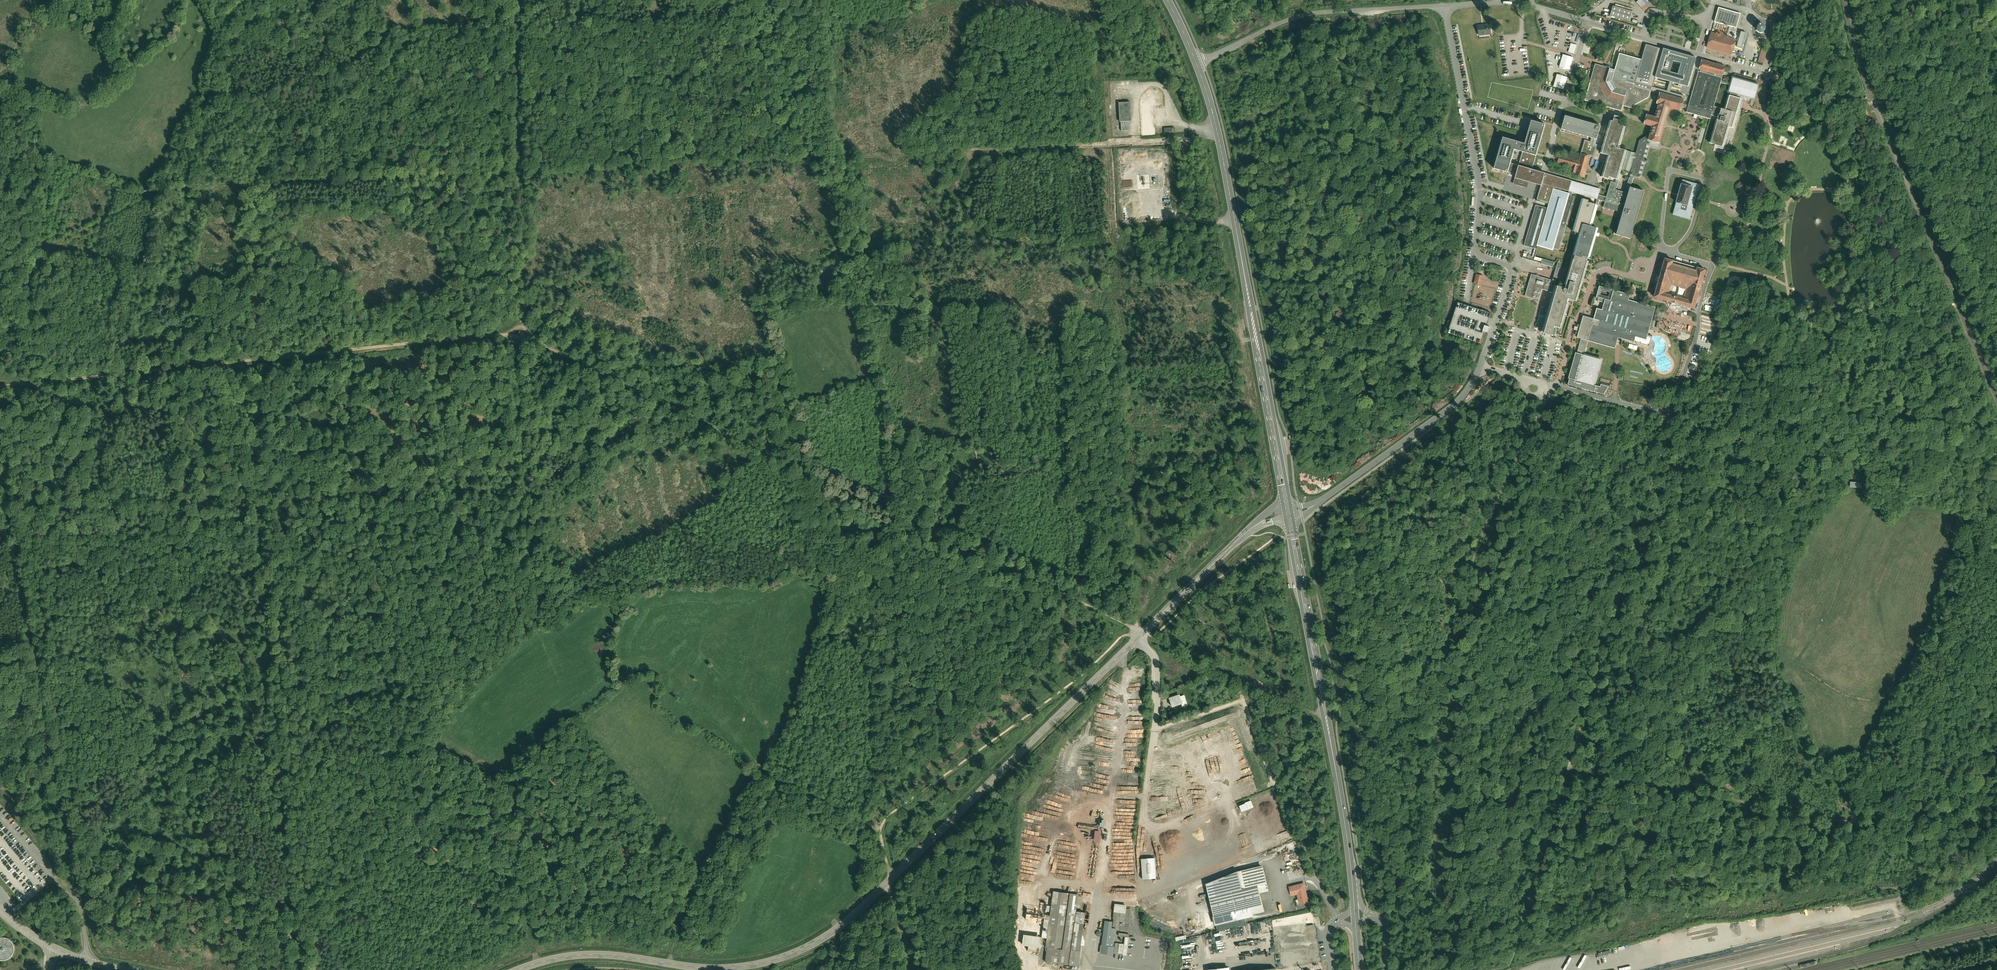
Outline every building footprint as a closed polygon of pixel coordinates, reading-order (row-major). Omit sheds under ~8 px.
[(1634,7),(1614,2),(1610,18),(1629,23),(1634,7)] [(1718,13),(1716,21),(1738,27),(1742,13),(1720,7),(1718,13)] [(1478,26),(1479,36),(1490,34),(1489,24),(1483,25),(1478,26)] [(1716,29),(1714,34),(1710,32),(1706,48),(1731,54),(1735,39),(1725,37),(1726,32),(1716,29)] [(1567,50),(1573,52),(1575,43),(1569,42),(1567,50)] [(1665,48),(1647,43),(1635,84),(1660,92),(1685,99),(1686,98),(1698,58),(1665,48)] [(1573,57),(1563,54),(1559,68),(1569,70),(1573,57)] [(1584,99),(1622,112),(1623,107),(1626,108),(1626,107),(1634,110),(1635,106),(1649,99),(1651,91),(1642,87),(1635,84),(1641,62),(1619,54),(1614,70),(1612,70),(1596,64),(1584,99)] [(1619,126),(1620,122),(1614,121),(1613,124),(1608,123),(1599,154),(1607,157),(1601,178),(1611,181),(1606,197),(1599,195),(1601,189),(1571,181),(1568,192),(1570,192),(1569,194),(1553,189),(1549,202),(1547,209),(1536,205),(1524,245),(1536,249),(1537,247),(1553,252),(1561,225),(1565,227),(1574,196),(1572,195),(1573,193),(1594,199),(1593,203),(1581,200),(1572,232),(1581,234),(1565,290),(1557,287),(1558,282),(1530,274),(1524,295),(1540,300),(1550,303),(1544,325),(1555,328),(1561,330),(1565,316),(1570,300),(1571,301),(1577,302),(1596,235),(1598,230),(1590,228),(1597,205),(1595,204),(1596,200),(1605,202),(1603,208),(1619,212),(1621,206),(1623,207),(1615,234),(1630,238),(1643,191),(1631,188),(1633,180),(1629,179),(1625,193),(1617,191),(1623,170),(1631,173),(1630,176),(1640,179),(1641,177),(1650,146),(1659,149),(1660,146),(1666,124),(1671,109),(1672,109),(1682,112),(1683,110),(1687,111),(1686,113),(1696,115),(1711,120),(1712,116),(1719,118),(1711,145),(1715,146),(1714,150),(1725,154),(1727,145),(1725,144),(1730,128),(1733,129),(1742,99),(1732,96),(1732,95),(1750,100),(1754,102),(1759,84),(1732,77),(1730,84),(1722,81),(1723,79),(1721,78),(1721,77),(1723,77),(1726,67),(1701,60),(1688,106),(1684,105),(1685,99),(1660,92),(1656,105),(1658,105),(1655,116),(1647,114),(1644,125),(1652,128),(1649,137),(1647,136),(1640,139),(1636,154),(1628,152),(1627,153),(1618,150),(1625,128),(1619,126)] [(1567,77),(1557,74),(1553,87),(1564,90),(1567,77)] [(1130,103),(1119,103),(1120,122),(1129,122),(1130,122),(1130,103)] [(1503,138),(1494,169),(1507,173),(1503,190),(1525,196),(1529,182),(1540,185),(1544,173),(1532,170),(1545,125),(1531,121),(1525,145),(1503,138)] [(1129,122),(1120,122),(1121,131),(1129,131),(1129,122)] [(1558,132),(1583,140),(1578,157),(1557,150),(1554,160),(1575,167),(1573,172),(1582,175),(1596,133),(1587,130),(1587,131),(1562,122),(1558,132)] [(1571,181),(1544,173),(1540,185),(1536,199),(1549,202),(1553,189),(1553,187),(1568,192),(1571,181)] [(1699,185),(1681,180),(1677,194),(1672,215),(1690,220),(1699,185)] [(1673,258),(1663,255),(1658,276),(1652,296),(1694,308),(1705,268),(1697,266),(1696,269),(1679,264),(1672,263),(1673,258)] [(1481,285),(1484,275),(1476,273),(1474,284),(1481,285)] [(1617,338),(1633,343),(1648,347),(1650,342),(1651,339),(1651,336),(1647,335),(1650,327),(1654,309),(1628,302),(1629,296),(1598,287),(1593,305),(1603,307),(1602,311),(1595,309),(1593,320),(1582,317),(1579,330),(1577,339),(1580,340),(1588,342),(1614,349),(1617,338)] [(1490,314),(1457,303),(1447,334),(1480,344),(1490,314)] [(1555,328),(1544,325),(1541,333),(1553,337),(1555,328)] [(1584,356),(1588,342),(1580,340),(1569,382),(1568,385),(1570,386),(1573,387),(1581,389),(1592,392),(1605,395),(1608,390),(1610,387),(1601,385),(1601,387),(1596,386),(1603,361),(1584,356)] [(1178,696),(1167,700),(1170,710),(1180,707),(1181,710),(1187,708),(1183,697),(1179,698),(1178,696)] [(1255,806),(1252,799),(1247,802),(1241,805),(1244,811),(1255,806)] [(1153,860),(1139,861),(1141,882),(1155,880),(1153,860)] [(1269,889),(1265,870),(1227,878),(1213,883),(1205,887),(1213,919),(1252,911),(1253,914),(1265,911),(1260,891),(1269,889)] [(1303,882),(1289,885),(1292,896),(1296,895),(1299,905),(1309,902),(1303,882)] [(1043,962),(1081,966),(1084,941),(1080,932),(1083,910),(1075,909),(1078,885),(1069,884),(1069,891),(1052,889),(1050,899),(1045,899),(1041,934),(1022,932),(1021,944),(1040,947),(1040,948),(1045,948),(1043,962)] [(1128,904),(1116,903),(1114,918),(1113,926),(1120,927),(1120,921),(1126,922),(1128,904)] [(1100,953),(1114,955),(1115,946),(1114,946),(1117,928),(1113,927),(1113,921),(1105,920),(1102,945),(1100,953)] [(3,959),(7,957),(11,955),(13,951),(13,946),(12,942),(9,938),(5,936),(1,936),(0,936),(0,959),(3,959)]
